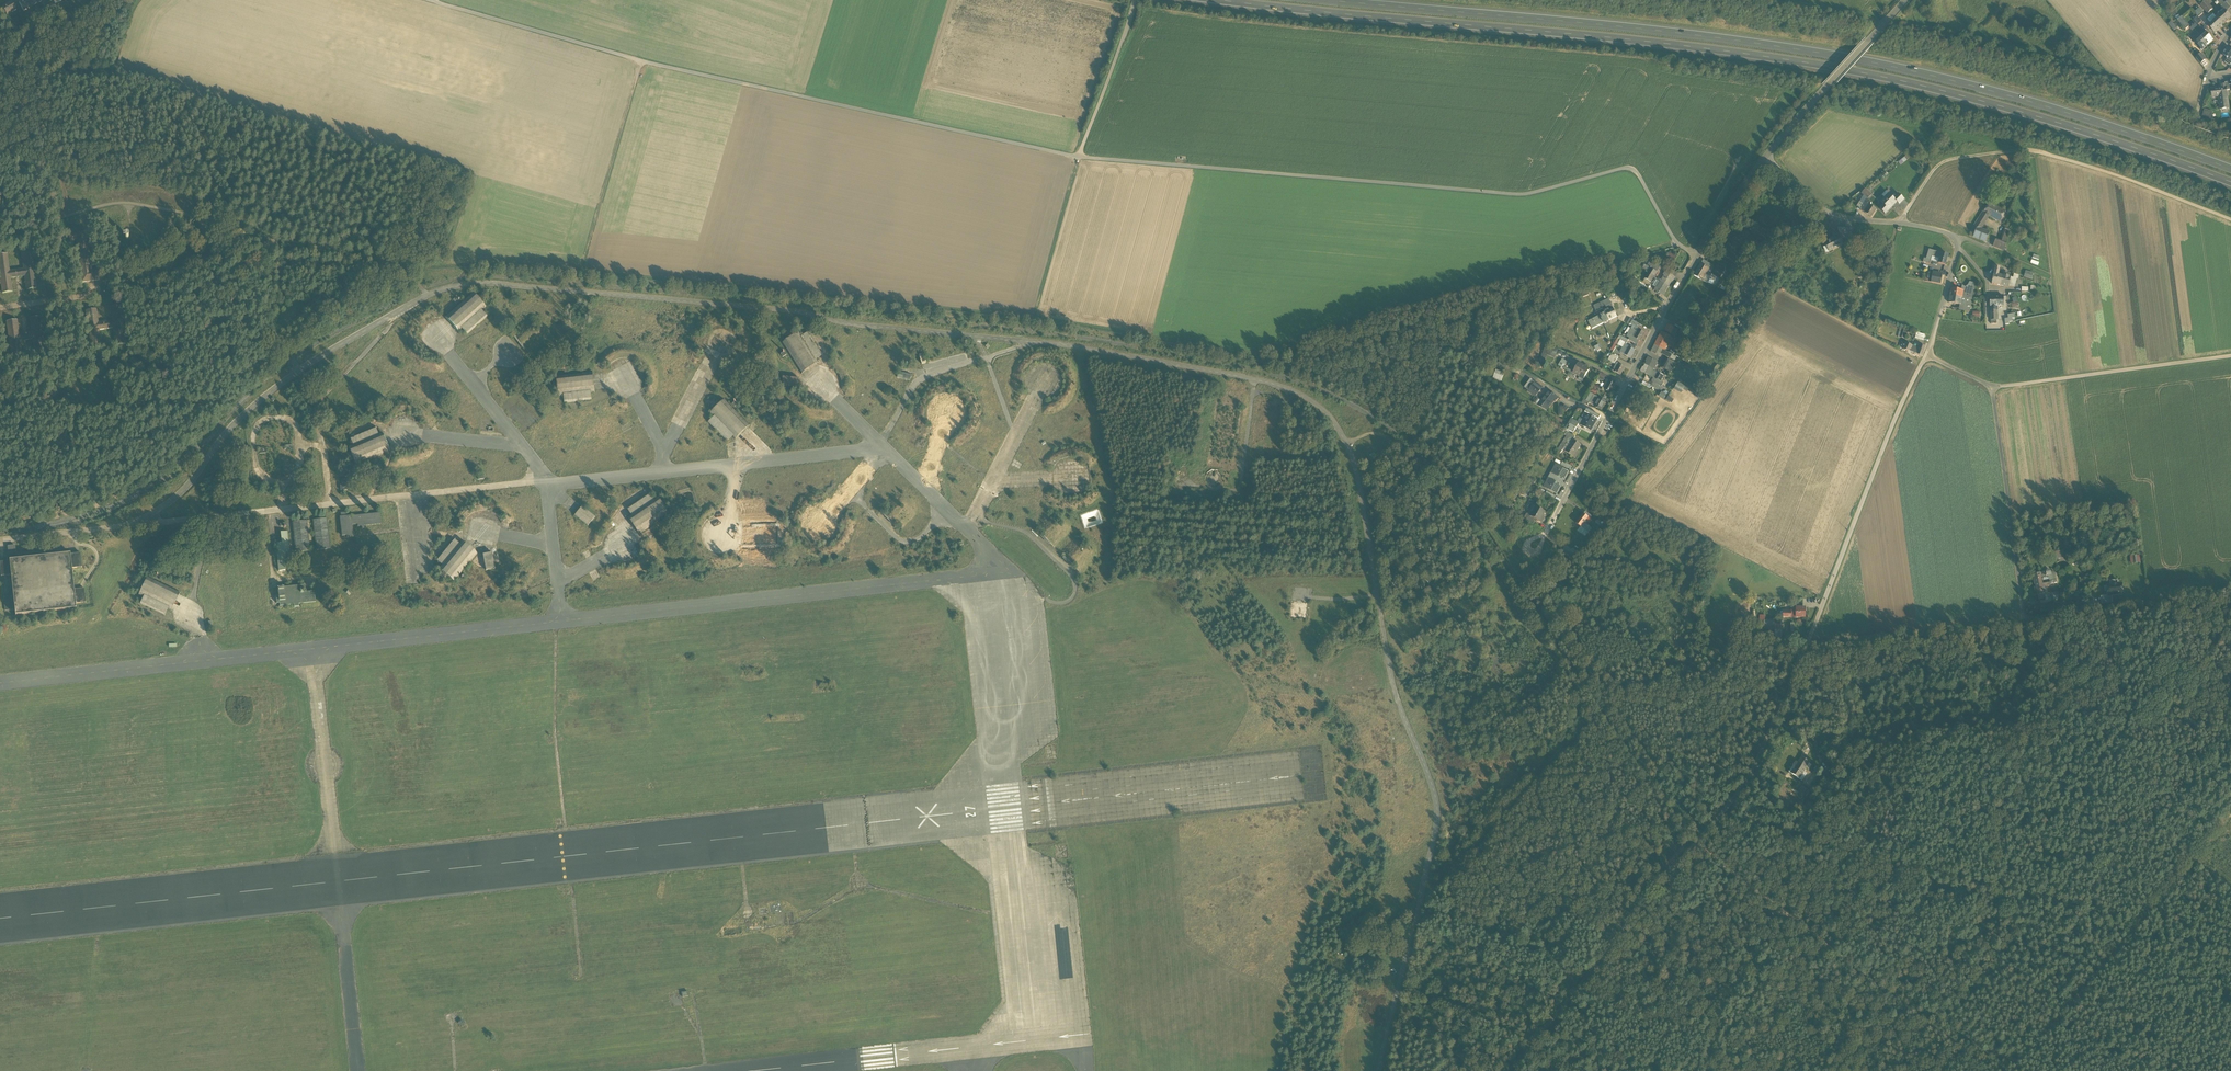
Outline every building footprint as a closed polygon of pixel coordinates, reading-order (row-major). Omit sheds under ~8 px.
[(33,7),(29,0),(25,0),(19,3),(24,12),(33,7)] [(2214,10),(2206,1),(2201,6),(2208,14),(2209,14),(2214,10)] [(3,7),(7,15),(16,10),(12,2),(3,7)] [(2230,9),(2230,8),(2226,3),(2225,4),(2222,7),(2221,7),(2225,12),(2225,11),(2227,13),(2230,9)] [(2200,8),(2194,13),(2198,18),(2204,13),(2200,8)] [(2217,19),(2223,25),(2230,18),(2227,13),(2225,11),(2225,12),(2217,19)] [(2189,27),(2181,18),(2178,21),(2186,30),(2189,27)] [(2215,32),(2223,25),(2217,19),(2214,21),(2214,20),(2210,23),(2211,24),(2209,26),(2208,26),(2215,33),(2215,32)] [(2169,24),(2174,31),(2177,28),(2173,24),(2172,24),(2171,22),(2169,24)] [(2200,28),(2196,32),(2208,45),(2213,41),(2206,33),(2205,34),(2200,28)] [(2202,50),(2208,45),(2196,32),(2190,37),(2202,50)] [(2227,48),(2222,54),(2228,58),(2227,59),(2230,62),(2230,50),(2227,48)] [(2196,59),(2201,64),(2206,59),(2202,54),(2196,59)] [(2226,88),(2222,88),(2215,89),(2216,97),(2220,96),(2222,109),(2229,108),(2227,95),(2227,90),(2226,88)] [(2205,109),(2202,116),(2211,119),(2213,112),(2205,109)] [(1862,193),(1868,198),(1871,194),(1865,189),(1862,193)] [(1880,209),(1885,214),(1897,202),(1894,198),(1889,194),(1881,202),(1883,204),(1880,209)] [(1897,202),(1899,204),(1904,199),(1899,194),(1894,198),(1897,202)] [(1865,213),(1871,217),(1876,209),(1870,205),(1871,203),(1867,200),(1864,204),(1861,209),(1860,209),(1860,210),(1865,213)] [(1990,217),(2000,222),(2006,211),(1993,204),(1994,204),(1993,203),(1992,204),(1989,202),(1983,213),(1989,216),(1990,216),(1990,217)] [(1982,212),(1979,217),(1986,221),(1989,216),(1983,213),(1982,212)] [(1979,217),(1974,226),(1977,227),(1980,229),(1986,221),(1979,217)] [(1843,240),(1846,240),(1845,228),(1845,227),(1838,228),(1838,231),(1843,240)] [(1851,227),(1845,228),(1846,240),(1857,239),(1856,235),(1852,235),(1851,227)] [(1980,229),(1977,227),(1975,233),(1973,236),(1986,242),(1990,233),(1980,229)] [(70,228),(70,240),(87,239),(87,228),(70,228)] [(1829,247),(1831,251),(1844,244),(1839,234),(1832,238),(1833,239),(1825,243),(1827,248),(1829,247)] [(2003,250),(2006,244),(2001,242),(1996,240),(1993,246),(2003,250)] [(26,289),(37,288),(32,250),(21,252),(23,269),(9,270),(9,265),(1,266),(4,293),(13,292),(11,278),(25,276),(26,289)] [(1931,261),(1932,257),(1933,257),(1935,251),(1929,250),(1926,259),(1924,258),(1924,259),(1931,261)] [(1948,255),(1941,253),(1939,259),(1938,263),(1945,265),(1948,255)] [(1703,259),(1701,263),(1709,268),(1711,264),(1703,259)] [(1655,275),(1655,276),(1661,266),(1651,260),(1647,266),(1645,269),(1648,272),(1654,275),(1655,275)] [(1699,278),(1702,280),(1706,274),(1709,268),(1701,263),(1694,275),(1698,277),(1698,278),(1699,278)] [(1722,274),(1723,271),(1716,267),(1712,273),(1720,277),(1721,274),(1722,274)] [(2001,285),(2003,275),(1999,275),(2000,268),(1995,267),(1992,283),(2001,285)] [(2026,270),(2024,277),(2032,279),(2034,272),(2026,270)] [(1661,281),(1669,286),(1672,280),(1673,280),(1675,277),(1665,271),(1663,274),(1664,275),(1661,281)] [(1644,278),(1651,282),(1653,278),(1652,278),(1654,275),(1648,272),(1644,278)] [(1931,282),(1940,284),(1942,274),(1933,273),(1931,282)] [(1706,274),(1702,280),(1707,282),(1710,276),(1706,274)] [(2008,286),(2014,287),(2017,275),(2014,274),(2013,278),(2010,277),(2008,286)] [(2005,276),(2003,275),(2001,285),(2008,286),(2010,277),(2005,276)] [(1665,292),(1669,286),(1661,281),(1657,287),(1656,287),(1654,290),(1657,291),(1656,293),(1660,295),(1661,294),(1664,296),(1666,292),(1665,292)] [(1967,288),(1970,282),(1969,282),(1968,285),(1965,287),(1964,286),(1962,285),(1961,290),(1963,290),(1962,298),(1965,298),(1967,288)] [(1950,289),(1949,296),(1962,298),(1963,290),(1961,290),(1950,289)] [(474,293),(446,316),(458,331),(462,329),(466,334),(488,316),(482,310),(486,307),(474,293)] [(1961,305),(1961,303),(1962,298),(1949,296),(1948,302),(1960,305),(1961,305)] [(1990,296),(1990,313),(1997,312),(1998,312),(1998,306),(2003,306),(2003,296),(1990,296)] [(1600,303),(1602,308),(1611,304),(1609,299),(1600,303)] [(1596,312),(1603,309),(1602,308),(1600,303),(1594,306),(1596,312)] [(1611,304),(1602,308),(1603,309),(1604,312),(1604,313),(1588,321),(1592,329),(1609,321),(1609,320),(1617,316),(1613,308),(1611,304)] [(101,321),(102,329),(113,328),(114,342),(125,340),(120,305),(110,307),(112,320),(101,321)] [(2008,315),(2008,318),(2005,319),(2005,324),(2009,324),(2009,322),(2009,319),(2012,318),(2015,318),(2014,313),(2008,315)] [(34,350),(45,348),(41,316),(30,318),(31,332),(19,333),(18,320),(7,321),(11,357),(23,356),(21,341),(33,339),(34,350)] [(1665,330),(1671,333),(1674,327),(1668,324),(1665,330)] [(1629,340),(1637,345),(1640,340),(1640,341),(1645,333),(1638,329),(1637,332),(1632,329),(1628,336),(1631,338),(1629,340)] [(782,343),(801,374),(819,363),(817,360),(823,356),(808,333),(802,336),(799,332),(794,335),(792,332),(785,336),(787,340),(782,343)] [(1654,344),(1655,344),(1664,350),(1667,344),(1671,337),(1661,332),(1654,344)] [(1625,343),(1626,343),(1628,340),(1620,335),(1618,339),(1620,340),(1625,343)] [(1676,340),(1671,337),(1667,344),(1673,347),(1673,345),(1674,345),(1676,340)] [(1620,352),(1623,347),(1625,344),(1626,344),(1626,343),(1625,343),(1620,340),(1618,339),(1613,345),(1616,347),(1618,343),(1623,345),(1620,352)] [(1693,345),(1697,348),(1701,342),(1696,339),(1693,345)] [(1903,349),(1910,351),(1911,348),(1912,345),(1906,343),(1903,349)] [(1624,354),(1630,358),(1635,348),(1631,346),(1630,347),(1626,344),(1625,344),(1623,347),(1620,352),(1624,355),(1624,354)] [(1661,356),(1662,353),(1664,350),(1655,344),(1653,347),(1651,351),(1661,356)] [(1920,345),(1919,348),(1918,349),(1917,354),(1922,356),(1926,347),(1920,345)] [(731,362),(734,365),(740,360),(742,354),(739,352),(737,357),(735,359),(731,362)] [(1608,359),(1614,363),(1618,357),(1612,354),(1608,359)] [(1647,361),(1645,364),(1653,368),(1655,365),(1656,366),(1658,362),(1649,357),(1648,357),(1646,360),(1647,361)] [(1612,370),(1620,375),(1625,367),(1617,362),(1612,370)] [(1580,377),(1584,379),(1589,369),(1582,365),(1581,366),(1578,364),(1577,366),(1573,372),(1580,377)] [(1652,380),(1654,381),(1661,386),(1662,386),(1664,382),(1660,380),(1662,375),(1658,373),(1653,370),(1652,370),(1653,368),(1645,364),(1643,367),(1643,366),(1640,370),(1653,377),(1652,380)] [(839,376),(841,381),(845,379),(841,372),(837,368),(834,370),(838,374),(839,376)] [(564,396),(564,403),(592,400),(591,393),(595,393),(593,372),(556,376),(557,382),(553,383),(554,391),(558,391),(558,397),(564,396)] [(897,378),(910,381),(911,378),(912,378),(913,376),(898,372),(897,378)] [(782,386),(798,388),(799,379),(783,377),(782,386)] [(1601,387),(1604,389),(1607,384),(1609,386),(1611,382),(1606,380),(1601,387)] [(1528,390),(1535,396),(1542,387),(1535,381),(1528,390)] [(1659,390),(1661,386),(1654,381),(1651,386),(1659,390)] [(1615,385),(1611,382),(1609,386),(1607,384),(1604,389),(1610,392),(1615,385)] [(1537,405),(1546,410),(1549,406),(1548,405),(1552,401),(1553,401),(1557,397),(1549,390),(1545,395),(1537,405)] [(1056,399),(1058,402),(1064,397),(1065,393),(1062,392),(1061,394),(1056,399)] [(1589,402),(1594,405),(1599,397),(1591,393),(1586,401),(1589,402)] [(1605,401),(1599,397),(1594,405),(1601,409),(1605,401)] [(708,422),(727,442),(732,437),(735,440),(750,425),(724,399),(720,403),(717,400),(711,406),(714,410),(709,414),(713,418),(708,422)] [(815,411),(823,411),(823,407),(816,407),(807,401),(805,405),(815,411)] [(1580,425),(1590,430),(1594,423),(1594,424),(1597,419),(1593,416),(1587,413),(1580,425)] [(962,429),(965,432),(969,425),(970,422),(967,421),(966,424),(962,429)] [(1568,430),(1573,433),(1576,427),(1571,425),(1568,430)] [(353,460),(356,466),(390,452),(382,432),(378,434),(375,427),(354,436),(351,438),(350,438),(352,444),(348,446),(350,452),(346,454),(349,462),(353,460)] [(1562,442),(1566,445),(1567,443),(1568,443),(1569,442),(1570,443),(1573,439),(1573,440),(1575,437),(1569,432),(1562,442)] [(1565,451),(1573,456),(1577,450),(1577,451),(1581,445),(1573,440),(1573,439),(1570,443),(1565,451)] [(402,455),(403,459),(415,457),(423,450),(421,447),(419,449),(413,453),(402,455)] [(1051,464),(1054,467),(1060,460),(1064,459),(1070,457),(1069,453),(1057,457),(1051,464)] [(1555,475),(1554,478),(1561,481),(1562,478),(1564,479),(1569,471),(1557,465),(1552,473),(1555,475)] [(1559,484),(1561,481),(1554,478),(1552,480),(1549,479),(1545,487),(1557,493),(1561,485),(1559,484)] [(632,515),(629,517),(639,532),(670,514),(659,496),(654,499),(651,494),(627,508),(632,515)] [(896,526),(910,512),(897,499),(883,513),(887,516),(886,517),(893,523),(896,526)] [(803,508),(806,510),(808,508),(814,504),(812,501),(805,505),(803,508)] [(583,506),(575,515),(588,526),(596,517),(583,506)] [(1536,519),(1542,523),(1545,518),(1543,517),(1545,512),(1537,507),(1532,516),(1536,519)] [(743,509),(743,518),(759,518),(759,509),(743,509)] [(347,536),(347,538),(353,537),(352,525),(357,524),(358,527),(362,526),(362,528),(364,528),(364,526),(381,524),(379,513),(361,515),(351,516),(346,517),(345,513),(341,513),(341,517),(340,517),(342,536),(347,536)] [(1576,523),(1581,527),(1584,522),(1586,521),(1588,523),(1591,519),(1584,513),(1580,519),(1579,518),(1576,523)] [(1526,520),(1533,524),(1536,519),(1532,516),(1529,515),(1526,520)] [(698,528),(702,529),(703,526),(707,520),(704,518),(699,524),(698,528)] [(838,537),(840,540),(846,527),(845,518),(841,518),(842,527),(838,537)] [(313,520),(316,551),(330,549),(327,519),(313,520)] [(292,522),(296,553),(302,552),(309,551),(310,551),(309,541),(306,521),(292,522)] [(1586,523),(1584,522),(1581,527),(1578,531),(1579,532),(1585,536),(1588,532),(1591,528),(1586,524),(1586,523)] [(597,543),(601,544),(603,536),(611,528),(608,525),(600,535),(597,543)] [(747,541),(747,552),(775,552),(775,544),(780,544),(780,529),(762,529),(762,525),(743,525),(743,541),(747,541)] [(276,544),(279,571),(285,571),(284,560),(290,560),(289,548),(287,549),(287,547),(289,547),(287,532),(281,533),(282,543),(276,544)] [(1041,535),(1037,532),(1036,533),(1049,546),(1050,544),(1047,541),(1041,535)] [(454,581),(477,552),(462,541),(460,543),(453,539),(436,560),(443,566),(440,570),(454,581)] [(1562,552),(1570,559),(1575,554),(1566,546),(1562,552)] [(2063,549),(2055,550),(2057,558),(2055,558),(2056,561),(2065,559),(2063,549)] [(486,571),(495,568),(492,552),(482,554),(486,571)] [(15,610),(16,616),(77,609),(76,603),(81,603),(81,602),(76,602),(74,590),(79,589),(79,588),(74,589),(72,570),(77,569),(77,568),(72,569),(71,555),(75,555),(75,554),(70,555),(70,554),(9,560),(10,561),(5,562),(5,563),(10,562),(11,575),(6,575),(6,576),(11,576),(13,596),(8,596),(9,597),(13,596),(15,609),(10,610),(15,610)] [(1075,571),(1076,570),(1073,567),(1066,561),(1067,560),(1063,557),(1062,558),(1075,571)] [(2047,568),(2046,572),(2047,574),(2043,575),(2043,576),(2041,577),(2042,580),(2044,579),(2044,578),(2049,578),(2049,579),(2053,579),(2052,572),(2051,569),(2049,568),(2047,568)] [(2042,580),(2041,577),(2041,572),(2040,570),(2038,571),(2038,573),(2034,574),(2035,582),(2036,582),(2042,581),(2042,580)] [(140,604),(165,616),(168,610),(171,612),(181,592),(147,576),(145,582),(141,580),(137,588),(141,590),(138,596),(143,598),(140,604)] [(2044,579),(2042,580),(2042,581),(2044,591),(2046,591),(2045,585),(2050,584),(2050,583),(2049,579),(2049,578),(2044,578),(2044,579)] [(2044,591),(2042,581),(2036,582),(2036,586),(2034,586),(2035,590),(2037,590),(2039,597),(2045,596),(2044,591)] [(2123,592),(2122,583),(2119,583),(2110,584),(2107,584),(2108,594),(2123,592)] [(279,603),(280,606),(294,605),(299,604),(316,602),(314,591),(303,592),(303,589),(302,585),(283,587),(278,588),(279,596),(279,603)] [(1791,611),(1784,611),(1783,616),(1796,617),(1796,607),(1791,607),(1791,611)] [(1806,607),(1796,607),(1796,617),(1805,617),(1806,607)] [(1766,627),(1771,627),(1771,628),(1775,629),(1775,620),(1767,619),(1766,627)] [(1802,756),(1798,763),(1805,768),(1810,761),(1802,756)] [(1806,769),(1805,768),(1798,763),(1796,762),(1789,772),(1800,779),(1802,781),(1804,778),(1803,777),(1806,773),(1804,772),(1806,769)] [(1821,771),(1818,777),(1824,780),(1827,773),(1821,771)] [(1820,791),(1824,780),(1818,777),(1813,787),(1820,791)]
